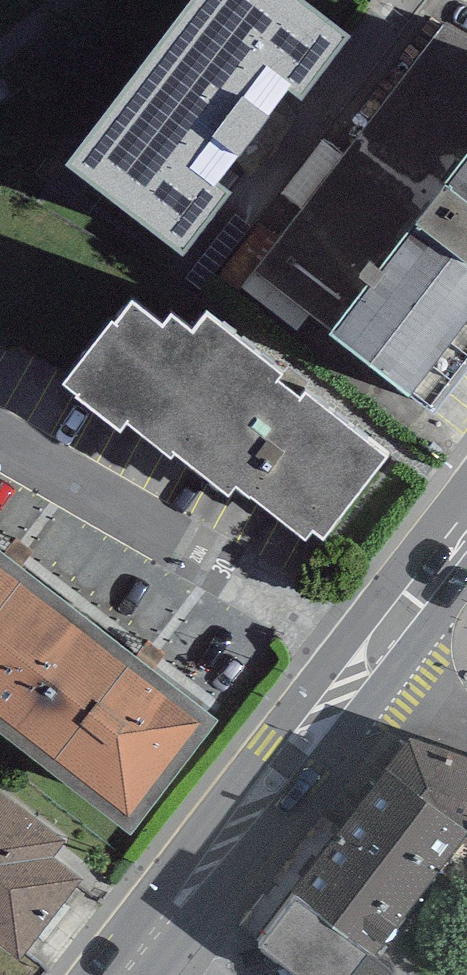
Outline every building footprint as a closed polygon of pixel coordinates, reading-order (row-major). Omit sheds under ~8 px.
[(346,0),(167,0),(68,130),(183,216),(228,157),(215,148),(195,132),(218,102),(238,117),(268,79),(249,65),(270,37),(289,52),(302,61),(347,1),(346,0)] [(249,65),(268,79),(289,52),(270,37),(249,65)] [(238,117),(218,102),(195,132),(215,148),(238,117)] [(327,297),(433,379),(466,335),(466,117),(327,297)] [(163,290),(132,266),(114,288),(112,285),(62,348),(77,359),(75,361),(119,396),(127,386),(170,420),(174,416),(228,459),(236,449),(305,504),(312,495),(322,503),(388,420),(306,356),(301,362),(278,344),(283,338),(206,277),(192,295),(171,279),(163,290)] [(0,515),(0,697),(131,798),(219,684),(0,515)] [(387,753),(466,811),(466,743),(411,724),(387,753)] [(349,957),(357,962),(362,966),(367,968),(375,972),(381,972),(391,968),(395,960),(395,951),(391,945),(379,936),(462,826),(466,819),(466,811),(387,753),(295,876),(257,928),(322,974),(337,974),(349,957)] [(0,779),(0,930),(22,947),(83,867),(54,845),(66,828),(0,779)]
